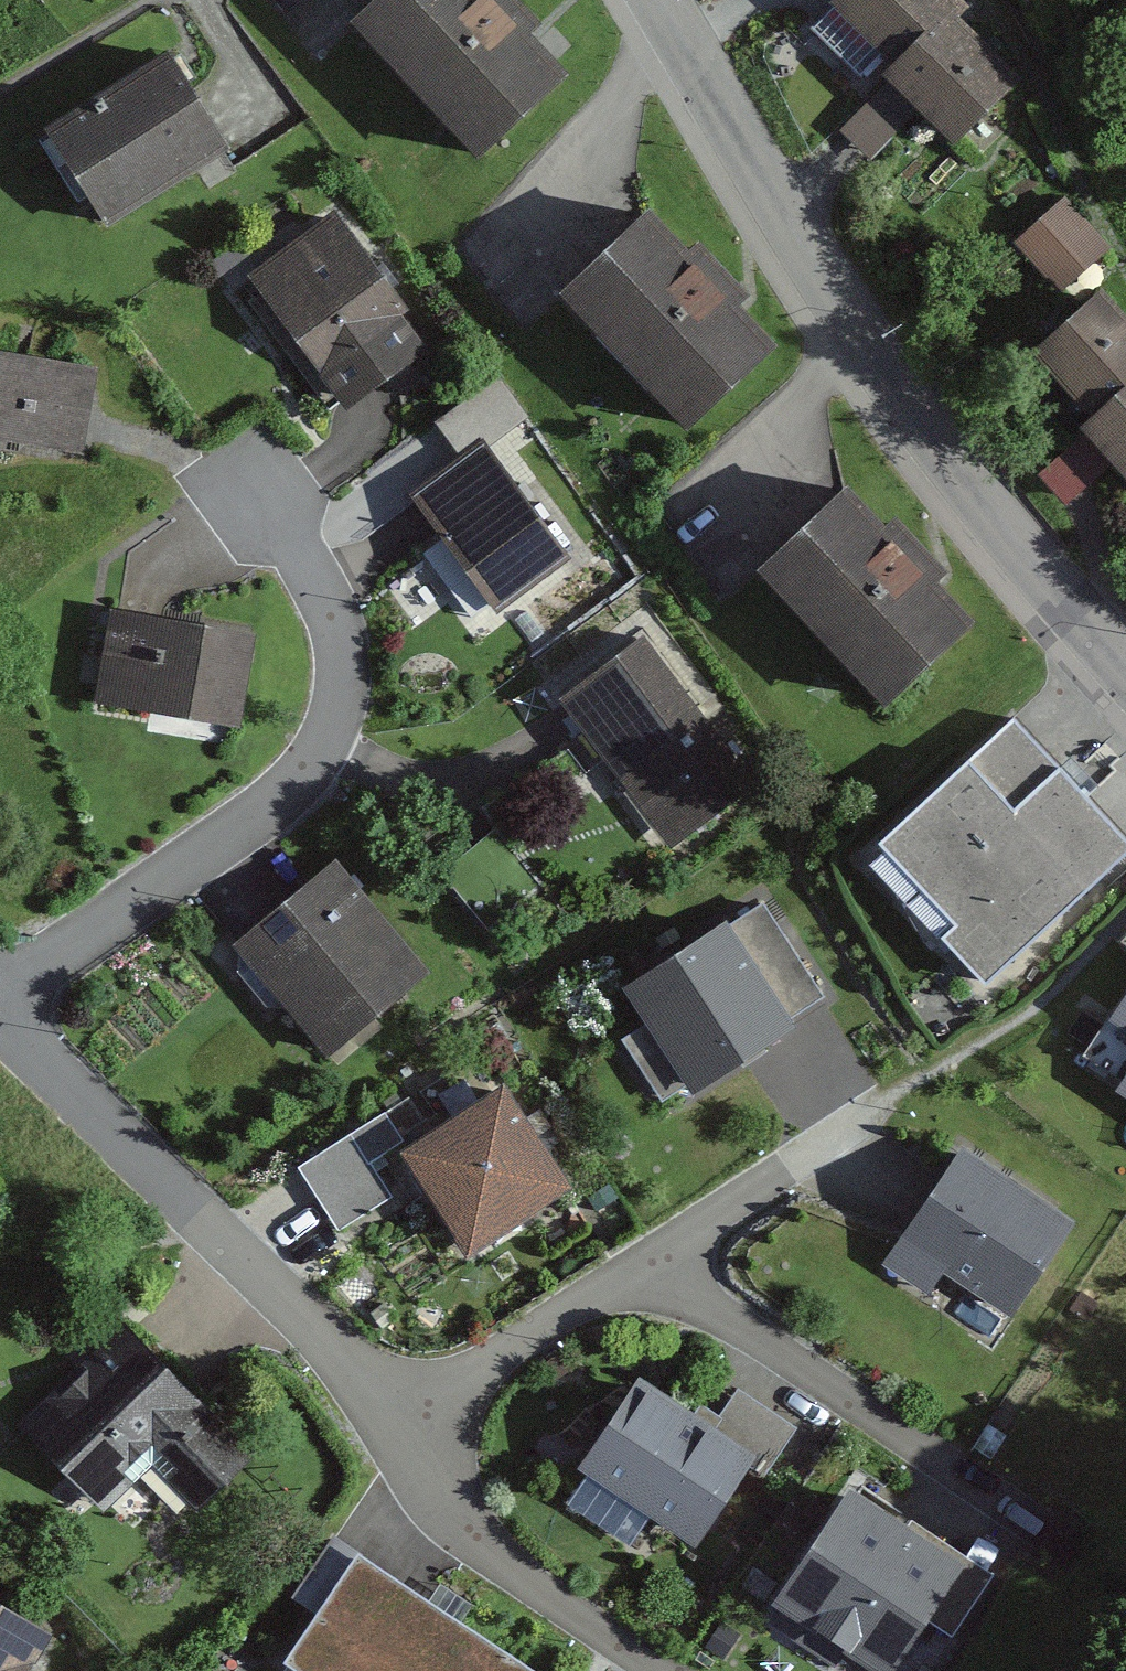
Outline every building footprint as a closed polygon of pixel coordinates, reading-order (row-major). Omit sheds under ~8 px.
[(356,24),(474,159),(561,84),(488,0),(383,0),(356,24)] [(830,12),(965,146),(1032,79),(953,0),(842,0),(830,12)] [(170,53),(48,121),(105,225),(228,157),(170,53)] [(1069,197),(1014,240),(1057,294),(1112,251),(1069,197)] [(651,219),(566,301),(693,430),(777,348),(651,219)] [(335,222),(247,287),(341,412),(428,347),(335,222)] [(1034,357),(1097,419),(1079,437),(1125,483),(1125,311),(1102,288),(1034,357)] [(0,353),(0,440),(95,453),(106,367),(0,353)] [(486,444),(407,499),(488,614),(567,559),(486,444)] [(838,494),(749,580),(876,709),(964,623),(838,494)] [(256,643),(111,619),(95,715),(240,739),(256,643)] [(652,643),(565,702),(660,841),(747,782),(652,643)] [(1016,701),(873,838),(949,917),(931,934),(982,987),(1125,850),(1125,816),(1016,701)] [(336,853),(232,939),(321,1046),(425,960),(336,853)] [(631,1048),(609,1062),(654,1131),(762,1060),(758,1053),(799,1027),(743,943),(707,966),(702,959),(612,1018),(631,1048)] [(1123,1013),(1103,1047),(1125,1060),(1125,1015),(1123,1013)] [(502,1073),(400,1132),(461,1236),(563,1176),(502,1073)] [(974,1138),(892,1249),(926,1274),(943,1251),(1019,1306),(1084,1219),(974,1138)] [(255,1450),(116,1319),(18,1424),(95,1496),(137,1452),(198,1510),(255,1450)] [(639,1378),(582,1470),(696,1541),(744,1465),(769,1480),(803,1426),(740,1387),(716,1425),(639,1378)] [(779,1606),(882,1670),(890,1670),(923,1619),(948,1635),(984,1578),(901,1525),(892,1539),(842,1507),(779,1606)] [(355,1558),(288,1659),(307,1670),(527,1670),(355,1558)] [(53,1636),(0,1603),(0,1670),(32,1670),(53,1636)]
